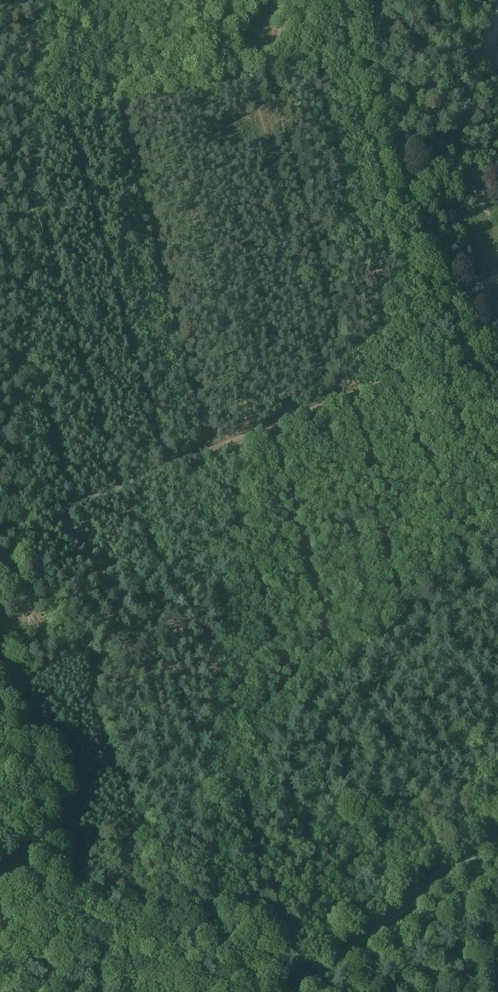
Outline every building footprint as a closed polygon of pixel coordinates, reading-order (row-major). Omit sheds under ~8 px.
[(464,168),(458,171),(462,179),(468,176),(464,168)] [(487,182),(472,188),(476,199),(483,196),(482,194),(491,191),(487,182)]
